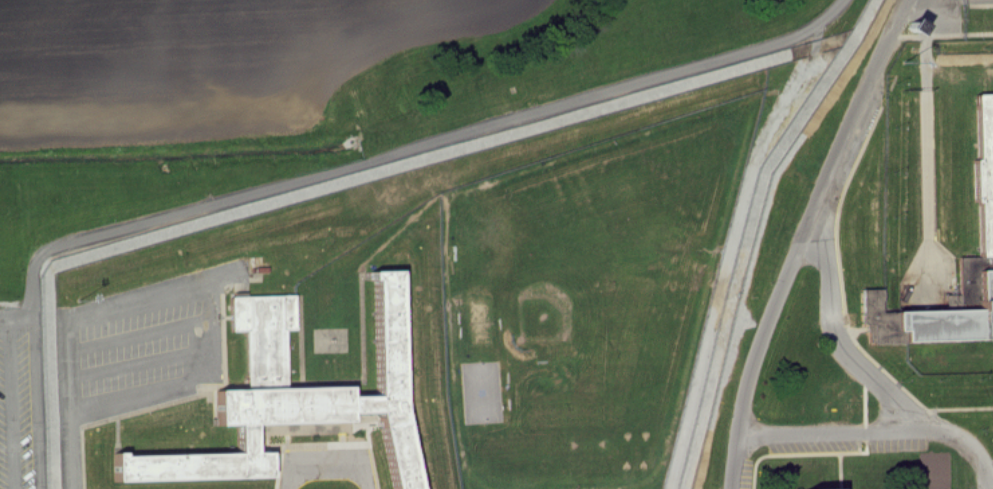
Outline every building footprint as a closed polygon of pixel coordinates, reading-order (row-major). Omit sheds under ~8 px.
[(979,97),(981,130),(992,130),(992,97),(979,97)] [(884,311),(883,293),(865,294),(867,325),(874,325),(874,343),(992,338),(992,268),(984,269),(985,307),(884,311)] [(402,274),(378,274),(380,365),(404,365),(402,274)] [(272,478),(272,451),(258,451),(257,390),(286,390),(285,331),(295,331),(295,296),(232,297),(232,333),(246,333),(247,392),(221,392),(221,427),(241,427),(241,456),(118,457),(118,479),(272,478)]
